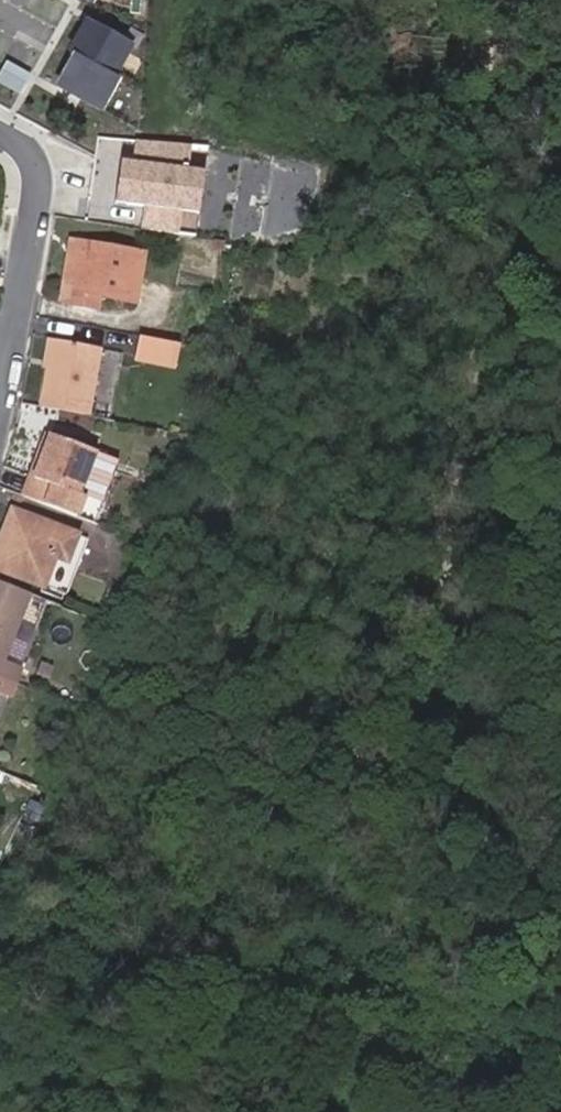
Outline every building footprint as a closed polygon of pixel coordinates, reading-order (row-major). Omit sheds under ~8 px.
[(61,88),(105,113),(122,82),(117,79),(134,50),(90,26),(73,56),(78,59),(61,88)] [(32,80),(8,66),(0,81),(0,84),(23,96),(32,80)] [(201,150),(129,140),(126,157),(112,155),(106,200),(144,205),(141,227),(191,234),(201,150)] [(66,301),(77,242),(69,241),(59,299),(66,301)] [(135,304),(143,254),(77,242),(66,301),(65,305),(97,311),(99,298),(135,304)] [(174,368),(180,345),(138,337),(134,358),(174,368)] [(86,416),(98,349),(53,341),(40,407),(86,416)] [(77,495),(94,452),(49,435),(33,478),(29,476),(22,497),(76,518),(83,498),(77,495)] [(76,536),(11,510),(0,539),(4,541),(1,550),(0,549),(0,571),(42,588),(54,557),(66,562),(76,536)] [(31,595),(0,583),(0,678),(13,683),(16,684),(21,668),(19,667),(5,661),(31,595)] [(19,667),(45,601),(31,595),(5,661),(19,667)] [(13,683),(0,678),(0,717),(13,683)]
